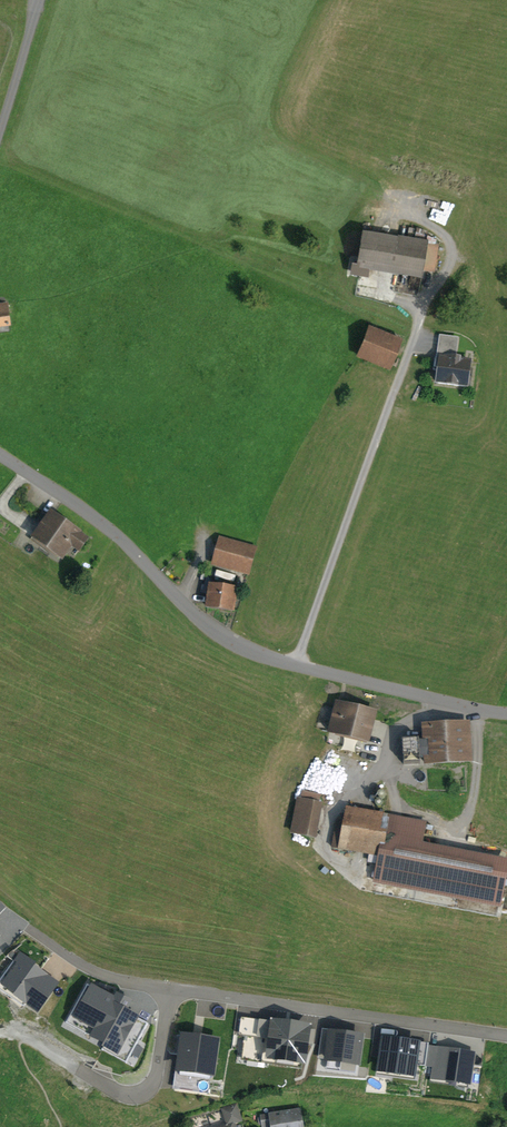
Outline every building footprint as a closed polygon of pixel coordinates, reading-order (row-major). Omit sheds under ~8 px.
[(428,242),(362,232),(356,270),(422,280),(428,242)] [(9,322),(7,304),(0,305),(0,323),(9,322)] [(403,339),(369,326),(357,356),(391,369),(403,339)] [(438,354),(454,356),(456,339),(440,337),(438,354)] [(470,362),(435,357),(433,367),(439,368),(437,383),(466,387),(470,362)] [(77,531),(53,514),(36,539),(59,555),(69,542),(79,549),(86,539),(76,532),(77,531)] [(255,551),(216,542),(210,569),(240,576),(249,578),(255,551)] [(237,589),(208,587),(207,591),(207,602),(206,610),(235,611),(237,589)] [(378,713),(335,703),(328,733),(371,743),(378,713)] [(464,727),(426,730),(428,765),(467,762),(464,727)] [(322,807),(297,802),(291,833),(316,838),(322,807)] [(501,925),(506,898),(506,869),(425,851),(431,821),(351,804),(340,856),(376,864),(369,897),(501,925)] [(20,957),(1,985),(38,1010),(57,982),(20,957)] [(90,983),(67,1025),(125,1057),(145,1021),(125,1009),(130,1000),(117,993),(115,997),(90,983)] [(309,1026),(248,1018),(243,1054),(305,1062),(309,1026)] [(362,1035),(329,1030),(324,1059),(358,1064),(362,1035)] [(219,1039),(182,1034),(177,1069),(214,1074),(219,1039)] [(415,1040),(382,1035),(378,1068),(412,1073),(415,1040)] [(482,1056),(437,1049),(435,1067),(446,1069),(444,1080),(469,1083),(471,1066),(480,1067),(482,1056)] [(245,1126),(240,1108),(226,1111),(229,1126),(244,1126),(245,1126)] [(266,1113),(268,1126),(303,1126),(301,1109),(266,1113)]
